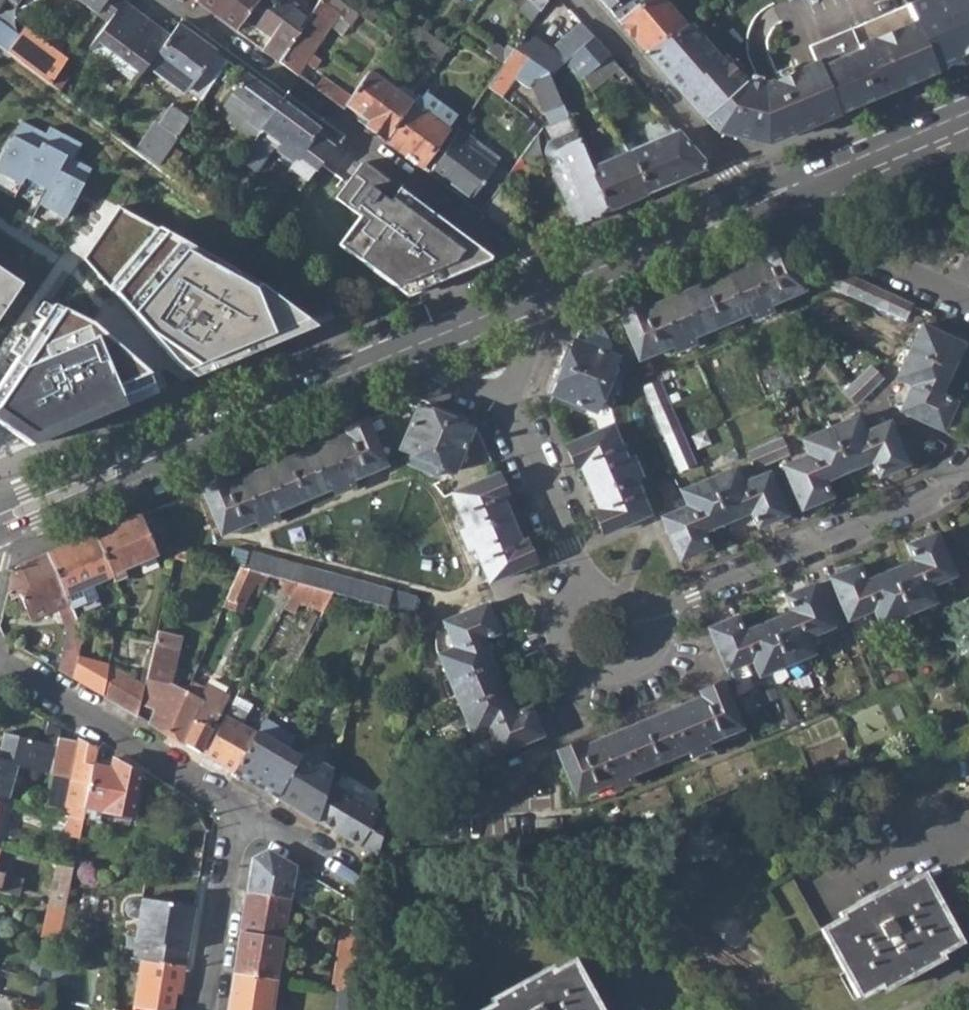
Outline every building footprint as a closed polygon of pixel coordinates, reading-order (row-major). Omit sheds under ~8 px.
[(97,14),(101,8),(107,0),(79,0),(97,14)] [(171,36),(127,4),(130,0),(107,0),(101,8),(97,14),(109,23),(91,47),(136,81),(151,63),(171,36)] [(259,0),(201,0),(200,2),(237,30),(246,18),(259,0)] [(281,63),(304,28),(311,18),(287,0),(259,0),(246,18),(273,38),(263,50),(281,63)] [(322,2),(340,15),(347,5),(339,0),(323,0),(322,2)] [(359,0),(339,0),(347,5),(372,23),(378,14),(359,0)] [(537,10),(528,0),(521,0),(519,2),(530,15),(537,10)] [(537,10),(539,13),(548,0),(528,0),(537,10)] [(686,26),(664,0),(633,0),(612,14),(645,51),(686,26)] [(323,41),(340,15),(322,2),(311,18),(304,28),(323,41)] [(937,72),(914,15),(910,5),(866,23),(894,91),(937,72)] [(914,15),(937,72),(968,59),(968,25),(962,8),(925,22),(921,12),(914,15)] [(551,73),(553,77),(568,63),(594,37),(582,23),(554,50),(527,33),(515,49),(551,73)] [(782,133),(762,86),(746,81),(723,56),(719,59),(689,23),(686,26),(645,51),(705,117),(707,115),(723,132),(761,143),(782,133)] [(894,91),(866,23),(810,46),(817,63),(839,114),(894,91)] [(8,53),(18,39),(0,25),(0,47),(8,53)] [(178,82),(187,90),(202,101),(228,61),(180,25),(171,36),(151,63),(167,74),(164,79),(175,87),(178,82)] [(8,53),(50,84),(58,71),(60,68),(32,47),(38,39),(25,28),(18,39),(8,53)] [(304,28),(281,63),(299,76),(307,65),(316,71),(322,62),(314,56),(323,41),(304,28)] [(388,39),(394,44),(396,41),(397,39),(391,35),(388,39)] [(594,37),(568,63),(584,80),(588,77),(610,55),(594,37)] [(504,64),(515,49),(509,46),(506,49),(494,41),(487,52),(504,64)] [(534,82),(551,126),(570,117),(559,92),(553,77),(551,73),(515,49),(504,64),(495,78),(509,87),(515,79),(529,89),(534,82)] [(588,77),(595,90),(620,66),(610,55),(588,77)] [(783,137),(839,114),(817,63),(762,86),(782,133),(783,137)] [(50,84),(59,92),(68,78),(58,71),(50,84)] [(247,123),(262,134),(285,102),(248,75),(232,96),(255,112),(247,123)] [(398,95),(372,78),(348,113),(389,143),(414,105),(418,100),(407,92),(400,92),(398,95)] [(503,95),(509,87),(495,78),(490,86),(503,95)] [(319,92),(342,108),(350,97),(328,80),(319,92)] [(389,143),(424,169),(459,118),(424,91),(418,100),(414,105),(389,143)] [(225,106),(247,123),(255,112),(232,96),(225,106)] [(312,167),(318,172),(340,144),(285,102),(262,134),(248,154),(258,162),(272,145),(307,173),(312,167)] [(86,182),(61,169),(69,156),(44,142),(52,128),(11,106),(0,123),(0,191),(31,210),(23,224),(51,242),(86,182)] [(173,146),(191,119),(173,107),(170,106),(159,123),(165,128),(146,156),(160,166),(173,146)] [(565,207),(572,227),(610,211),(576,130),(570,117),(551,126),(547,128),(553,142),(547,147),(547,153),(569,205),(565,207)] [(136,148),(146,156),(165,128),(159,123),(155,120),(136,148)] [(586,126),(576,130),(610,211),(648,194),(631,153),(607,162),(604,152),(599,155),(586,126)] [(470,203),(495,166),(470,147),(476,138),(461,128),(429,173),(470,203)] [(678,132),(631,153),(648,194),(704,171),(706,163),(678,132)] [(501,157),(476,138),(470,147),(495,166),(501,157)] [(625,144),(604,152),(607,162),(631,153),(625,144)] [(160,166),(170,173),(182,153),(173,146),(160,166)] [(407,295),(491,258),(365,164),(338,200),(363,218),(341,247),(407,295)] [(196,381),(317,329),(260,285),(121,206),(84,258),(175,364),(196,381)] [(704,284),(721,326),(751,314),(754,319),(772,312),(770,306),(804,291),(786,245),(762,255),(764,259),(704,284)] [(813,277),(904,319),(911,303),(820,261),(813,277)] [(0,269),(0,320),(23,285),(0,269)] [(622,314),(641,360),(674,346),(677,352),(696,344),(693,338),(721,326),(704,284),(644,310),(643,305),(622,314)] [(0,385),(0,427),(31,450),(156,397),(148,377),(93,330),(53,308),(0,385)] [(910,350),(951,370),(963,344),(922,325),(910,350)] [(564,369),(615,390),(621,376),(612,372),(617,360),(576,342),(564,369)] [(613,354),(628,371),(640,360),(626,343),(613,354)] [(938,397),(940,394),(951,370),(910,350),(897,378),(914,386),(938,397)] [(847,391),(860,403),(871,391),(884,379),(871,367),(847,391)] [(553,396),(595,412),(599,401),(609,405),(615,390),(564,369),(553,396)] [(645,388),(679,469),(696,462),(662,381),(645,388)] [(938,397),(914,386),(902,411),(943,429),(956,402),(940,394),(938,397)] [(410,466),(424,472),(446,420),(418,409),(402,450),(414,456),(410,466)] [(847,470),(873,460),(875,459),(864,434),(857,418),(830,429),(847,470)] [(424,472),(438,478),(443,468),(454,473),(472,431),(446,420),(424,472)] [(285,462),(303,502),(332,490),(334,497),(352,489),(350,482),(385,468),(366,421),(343,431),(346,437),(285,462)] [(891,424),(864,434),(875,459),(873,460),(880,475),(908,463),(891,424)] [(595,510),(604,532),(650,513),(634,479),(641,476),(633,458),(627,460),(613,426),(567,445),(576,467),(581,464),(600,508),(595,510)] [(821,481),(824,480),(847,470),(830,429),(805,439),(812,457),(821,481)] [(751,453),(757,469),(774,462),(789,456),(783,440),(751,453)] [(821,481),(812,457),(786,467),(803,507),(830,497),(824,480),(821,481)] [(201,490),(221,536),(255,522),(258,528),(276,520),(274,514),(303,502),(285,462),(225,487),(223,481),(201,490)] [(452,495),(455,494),(471,480),(460,468),(454,473),(446,482),(436,486),(445,499),(452,495)] [(727,521),(751,510),(754,509),(744,484),(736,468),(709,480),(727,521)] [(769,474),(744,484),(754,509),(751,510),(758,526),(787,514),(769,474)] [(475,548),(489,582),(535,563),(526,540),(520,543),(502,500),(508,498),(498,476),(455,494),(452,495),(467,530),(461,533),(468,550),(475,548)] [(177,478),(155,486),(158,494),(180,486),(177,478)] [(700,531),(702,531),(727,521),(709,480),(682,490),(690,507),(700,531)] [(700,531),(690,507),(663,518),(680,558),(709,548),(702,531),(700,531)] [(112,576),(113,581),(123,577),(120,570),(155,556),(139,516),(95,534),(112,576)] [(63,594),(67,603),(79,599),(76,591),(112,576),(95,534),(47,554),(63,594)] [(919,563),(928,587),(954,576),(937,535),(909,546),(916,564),(919,563)] [(254,553),(249,570),(255,572),(295,583),(332,592),(349,597),(385,606),(390,589),(254,553)] [(29,618),(58,606),(67,603),(63,594),(47,554),(18,566),(11,576),(7,593),(13,596),(19,594),(29,618)] [(919,563),(916,564),(891,574),(908,614),(935,602),(928,587),(919,563)] [(849,620),(876,609),(866,585),(867,584),(859,566),(832,577),(849,620)] [(238,567),(226,599),(236,603),(242,606),(255,572),(249,570),(238,567)] [(891,574),(867,584),(866,585),(876,609),(882,624),(908,614),(891,574)] [(797,613),(808,637),(833,627),(815,585),(787,595),(795,613),(797,613)] [(347,606),(349,597),(332,592),(328,600),(347,606)] [(232,612),(236,603),(226,599),(222,607),(232,612)] [(71,679),(83,640),(67,603),(58,606),(72,637),(68,636),(59,671),(71,679)] [(445,622),(456,648),(481,638),(482,639),(498,633),(487,605),(445,622)] [(770,623),(787,664),(814,653),(808,637),(797,613),(795,613),(770,623)] [(728,670),(753,660),(742,634),(744,633),(737,617),(710,628),(728,670)] [(770,623),(744,633),(742,634),(753,660),(760,675),(787,664),(770,623)] [(149,723),(170,735),(185,698),(186,696),(167,686),(171,672),(172,672),(180,640),(156,634),(144,686),(139,707),(152,711),(149,723)] [(492,664),(482,639),(481,638),(456,648),(439,655),(450,681),(492,664)] [(353,650),(354,651),(365,654),(367,645),(357,642),(353,650)] [(349,660),(362,663),(365,654),(354,651),(349,660)] [(450,681),(462,708),(503,691),(492,664),(450,681)] [(139,707),(144,686),(109,666),(103,697),(137,716),(139,707)] [(642,722),(660,763),(688,751),(691,757),(710,750),(707,743),(742,728),(723,683),(700,692),(703,696),(642,722)] [(844,710),(857,744),(915,721),(901,688),(844,710)] [(196,705),(185,698),(170,735),(204,755),(216,732),(219,726),(215,723),(228,697),(214,689),(207,692),(203,689),(196,705)] [(462,708),(473,734),(489,728),(515,717),(514,714),(503,691),(462,708)] [(219,726),(216,732),(247,751),(259,727),(243,718),(245,712),(231,704),(219,726)] [(515,717),(489,728),(500,752),(542,735),(530,707),(514,714),(515,717)] [(265,718),(259,727),(247,751),(235,773),(276,796),(298,757),(281,747),(290,732),(265,718)] [(559,752),(578,797),(612,783),(616,789),(634,781),(631,775),(660,763),(642,722),(583,746),(581,743),(559,752)] [(51,776),(57,745),(4,732),(0,753),(0,795),(7,797),(15,767),(51,776)] [(235,773),(247,751),(216,732),(204,755),(235,773)] [(70,817),(83,820),(86,806),(94,764),(98,750),(77,738),(73,750),(59,736),(57,745),(51,776),(45,807),(71,813),(70,817)] [(276,796),(317,820),(329,779),(331,773),(319,766),(315,754),(304,756),(299,754),(298,757),(276,796)] [(94,764),(86,806),(129,816),(139,774),(111,758),(109,768),(94,764)] [(388,815),(329,779),(317,820),(375,856),(380,855),(388,815)] [(83,820),(70,817),(68,831),(80,834),(83,820)] [(247,892),(290,898),(296,866),(269,850),(253,857),(247,892)] [(48,907),(64,911),(68,892),(73,868),(57,864),(48,907)] [(306,872),(296,866),(290,898),(301,903),(306,872)] [(841,917),(821,928),(857,995),(878,985),(880,989),(922,967),(919,962),(958,942),(920,873),(882,897),(878,891),(857,903),(860,909),(842,919),(841,917)] [(3,875),(0,886),(0,893),(17,898),(22,880),(3,875)] [(277,979),(290,898),(247,892),(244,912),(233,973),(277,979)] [(127,935),(123,956),(130,958),(142,960),(183,967),(193,908),(141,899),(140,903),(136,900),(129,900),(125,907),(125,912),(129,917),(137,918),(135,936),(127,935)] [(349,926),(358,930),(361,904),(353,899),(349,926)] [(39,947),(55,952),(57,946),(61,924),(64,911),(48,907),(39,947)] [(333,988),(350,991),(358,930),(349,926),(347,925),(341,922),(333,988)] [(76,927),(61,924),(57,946),(71,948),(76,927)] [(112,968),(127,971),(130,958),(123,956),(113,955),(112,968)] [(127,971),(139,973),(142,960),(130,958),(127,971)] [(174,996),(179,997),(183,967),(142,960),(139,973),(132,1009),(172,1009),(174,996)] [(479,1009),(598,1009),(571,960),(544,975),(542,970),(489,999),(491,1004),(479,1009)] [(277,979),(233,973),(227,1009),(272,1009),(277,979)] [(350,996),(341,995),(341,1001),(339,1001),(339,1009),(349,1009),(350,996)]
